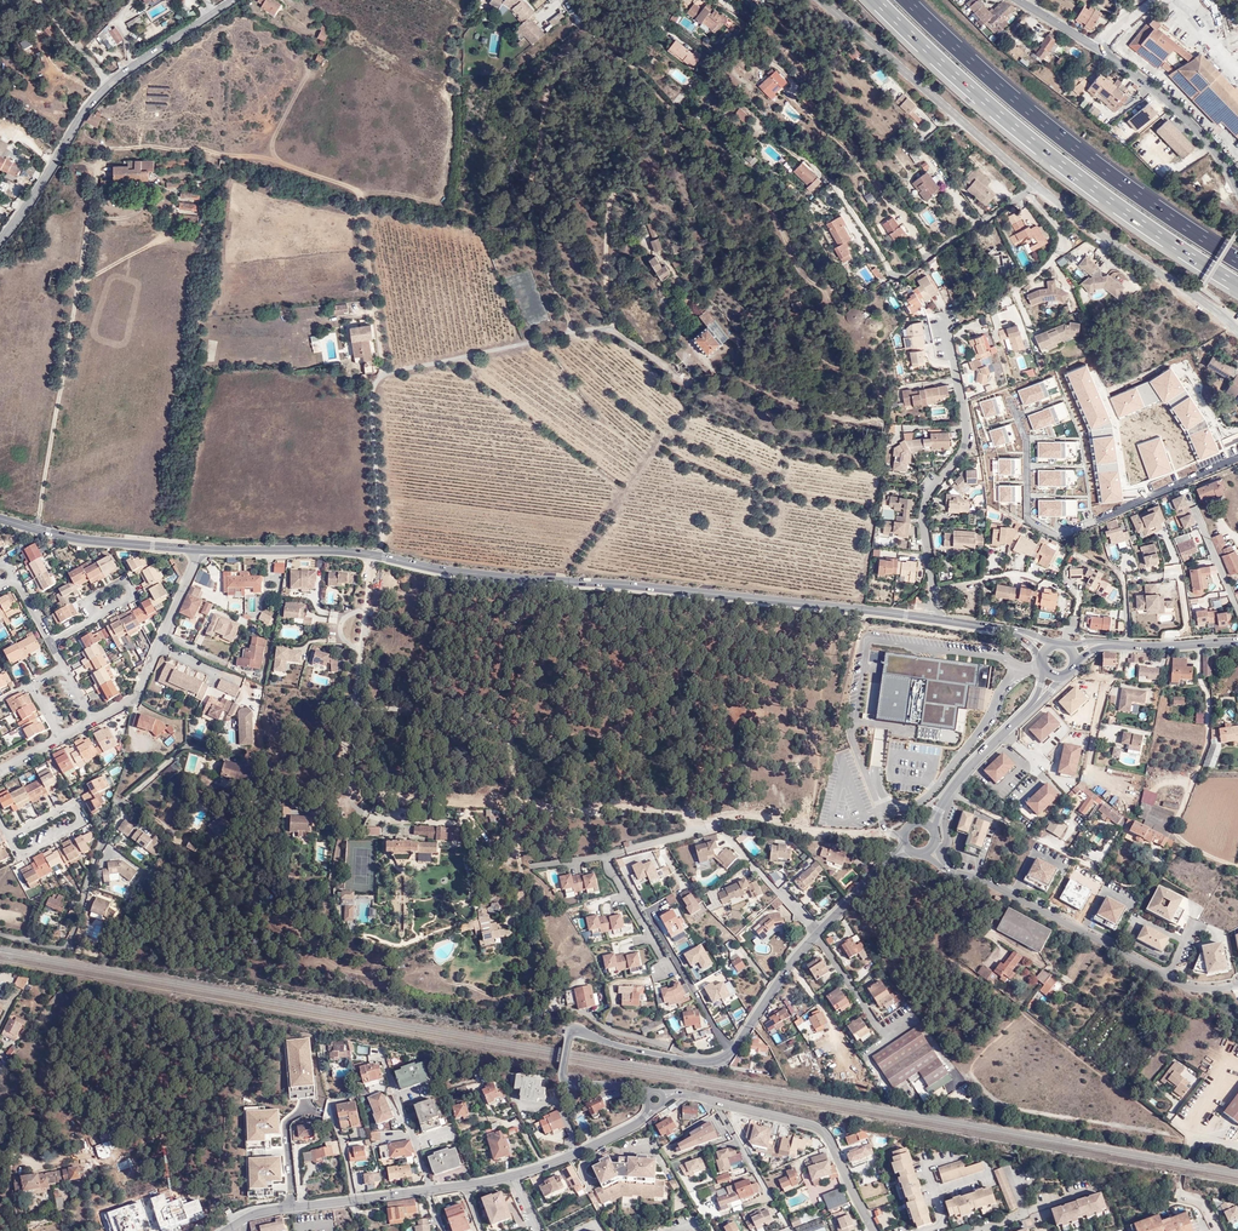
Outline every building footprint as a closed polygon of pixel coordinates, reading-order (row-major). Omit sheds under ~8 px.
[(259,0),(264,4),(262,6),(276,14),(279,9),(280,9),(281,10),(283,9),(284,8),(284,6),(284,5),(283,4),(277,0),(259,0)] [(546,32),(531,16),(536,12),(533,8),(525,0),(491,0),(490,1),(504,11),(508,6),(523,22),(517,27),(532,44),(546,32)] [(1014,7),(1005,2),(998,9),(995,7),(989,12),(981,5),(982,4),(978,0),(976,0),(975,2),(973,0),(969,0),(965,4),(983,22),(986,19),(993,27),(997,30),(1002,25),(999,22),(1014,7)] [(998,9),(1005,2),(1002,0),(995,7),(998,9)] [(721,16),(716,12),(714,16),(709,12),(710,11),(705,8),(703,10),(695,4),(687,13),(701,23),(702,22),(709,27),(708,28),(715,33),(723,23),(725,24),(727,22),(726,21),(727,19),(722,15),(721,16)] [(717,12),(708,5),(705,8),(710,11),(709,12),(714,16),(716,12),(717,12)] [(1083,24),(1089,28),(1099,13),(1093,10),(1092,12),(1086,9),(1082,6),(1075,17),(1084,23),(1083,24)] [(560,12),(549,21),(553,26),(563,19),(564,16),(560,12)] [(140,16),(128,24),(133,32),(145,24),(140,16)] [(1084,23),(1075,17),(1073,20),(1083,25),(1082,27),(1088,31),(1089,28),(1083,24),(1084,23)] [(985,26),(990,31),(993,27),(986,19),(983,22),(982,23),(985,26)] [(1173,50),(1187,62),(1193,58),(1158,29),(1161,25),(1154,19),(1149,24),(1147,22),(1128,45),(1158,69),(1173,50)] [(45,31),(52,37),(57,31),(50,25),(45,31)] [(328,27),(325,25),(319,37),(326,40),(330,32),(328,31),(329,30),(327,29),(328,27)] [(117,42),(123,37),(115,26),(109,30),(117,42)] [(1046,54),(1048,51),(1055,41),(1046,35),(1043,39),(1041,38),(1038,41),(1040,42),(1038,45),(1040,47),(1038,48),(1034,45),(1031,48),(1034,50),(1032,52),(1049,64),(1052,61),(1058,66),(1061,62),(1059,61),(1061,58),(1056,55),(1052,59),(1046,54)] [(686,56),(683,59),(688,62),(689,61),(695,65),(703,55),(695,48),(692,52),(676,40),(669,49),(676,54),(678,51),(686,56)] [(1051,53),(1058,44),(1055,41),(1048,51),(1051,53)] [(854,50),(848,55),(853,61),(859,56),(854,50)] [(678,51),(676,54),(683,59),(686,56),(678,51)] [(1193,58),(1187,62),(1169,74),(1217,125),(1221,121),(1237,139),(1237,103),(1236,101),(1201,64),(1203,61),(1203,59),(1202,56),(1201,54),(1200,53),(1193,58)] [(1234,89),(1201,54),(1202,56),(1203,59),(1203,61),(1201,64),(1236,101),(1237,103),(1237,89),(1236,87),(1234,89)] [(659,61),(654,57),(650,62),(656,66),(659,61)] [(1022,58),(1019,62),(1026,68),(1029,64),(1022,58)] [(783,86),(788,80),(776,69),(760,87),(769,94),(779,83),(783,86)] [(1118,106),(1127,96),(1115,87),(1109,82),(1104,78),(1099,74),(1090,85),(1087,88),(1086,89),(1092,94),(1094,92),(1111,106),(1114,103),(1118,106)] [(1076,78),(1074,77),(1069,81),(1074,87),(1080,82),(1076,78)] [(1109,82),(1115,87),(1119,82),(1114,77),(1112,80),(1109,82)] [(1086,81),(1083,79),(1080,82),(1074,87),(1072,89),(1077,95),(1082,89),(1081,88),(1083,85),(1086,81)] [(779,83),(769,94),(774,99),(778,94),(776,93),(783,86),(779,83)] [(906,94),(904,92),(896,101),(921,125),(924,121),(914,111),(918,106),(906,94)] [(906,94),(918,106),(919,105),(904,92),(906,94)] [(1094,92),(1092,94),(1114,112),(1118,106),(1114,103),(1111,106),(1094,92)] [(810,106),(814,102),(807,95),(803,99),(810,106)] [(1154,108),(1143,98),(1138,103),(1148,113),(1154,108)] [(789,105),(783,111),(797,122),(802,116),(789,105)] [(1092,105),(1088,112),(1097,118),(1101,111),(1092,105)] [(739,108),(734,113),(745,123),(749,118),(739,108)] [(1131,116),(1125,110),(1121,113),(1128,120),(1131,116)] [(97,111),(95,114),(90,112),(84,120),(96,127),(102,118),(99,117),(101,114),(97,111)] [(1138,113),(1134,118),(1138,123),(1142,118),(1138,113)] [(1161,138),(1150,148),(1167,164),(1174,157),(1168,152),(1172,148),(1161,138)] [(0,139),(0,169),(9,173),(7,178),(16,182),(22,169),(13,165),(14,163),(7,160),(12,151),(8,149),(11,145),(0,139)] [(909,143),(904,147),(911,154),(915,151),(909,143)] [(157,162),(157,167),(196,162),(195,157),(157,162)] [(154,169),(153,160),(153,159),(127,159),(127,164),(113,165),(113,178),(149,178),(148,169),(154,169)] [(752,159),(749,162),(756,168),(759,165),(756,163),(756,162),(752,159)] [(804,160),(801,163),(809,170),(812,167),(804,160)] [(33,175),(36,169),(29,163),(26,171),(33,175)] [(821,181),(809,170),(801,163),(793,171),(808,185),(813,189),(821,181)] [(979,200),(983,196),(987,200),(993,192),(984,185),(989,180),(973,167),(963,179),(968,183),(964,188),(979,200)] [(921,190),(918,192),(923,199),(939,185),(925,169),(912,180),(921,190)] [(912,180),(910,183),(918,192),(921,190),(912,180)] [(181,190),(180,196),(198,199),(199,193),(181,190)] [(870,193),(863,197),(868,204),(874,200),(870,193)] [(983,196),(979,200),(983,204),(987,200),(983,196)] [(197,210),(198,204),(180,202),(179,208),(197,210)] [(168,212),(172,216),(176,211),(172,207),(168,212)] [(1019,220),(1014,212),(1005,217),(1010,225),(1019,220)] [(195,224),(196,217),(178,215),(178,221),(195,224)] [(826,226),(838,246),(834,249),(842,265),(851,260),(845,250),(847,249),(844,244),(853,238),(841,217),(826,226)] [(889,218),(881,224),(894,241),(904,233),(898,224),(895,226),(889,218)] [(654,237),(659,235),(653,220),(648,221),(654,237)] [(1046,242),(1038,228),(1035,225),(1029,229),(1027,225),(1024,227),(1019,220),(1010,225),(1014,233),(1007,237),(1011,244),(1025,236),(1027,237),(1028,238),(1030,238),(1032,237),(1035,242),(1027,247),(1030,252),(1046,242)] [(659,235),(654,237),(652,238),(656,249),(663,246),(659,235)] [(674,252),(694,245),(692,238),(675,243),(674,242),(673,242),(672,243),(673,244),(672,245),(674,252)] [(994,274),(1004,272),(1001,259),(995,260),(993,252),(990,253),(987,249),(980,255),(986,261),(989,278),(995,278),(994,274)] [(656,255),(650,259),(662,280),(671,274),(665,263),(662,265),(656,255)] [(1101,268),(1086,256),(1077,267),(1084,273),(1086,272),(1090,275),(1088,276),(1080,284),(1085,289),(1092,282),(1094,289),(1104,289),(1117,298),(1125,288),(1107,275),(1106,277),(1101,277),(1101,268)] [(875,277),(880,274),(875,268),(871,271),(875,277)] [(943,284),(938,270),(931,273),(936,286),(943,284)] [(880,274),(875,277),(879,283),(884,281),(880,274)] [(931,296),(928,292),(936,288),(927,274),(921,278),(923,281),(913,288),(914,290),(909,293),(908,291),(903,294),(908,303),(906,304),(912,313),(919,307),(919,306),(922,303),(919,298),(922,296),(925,300),(931,296)] [(1040,289),(1028,294),(1033,305),(1043,301),(1058,299),(1064,301),(1069,293),(1057,287),(1056,279),(1048,280),(1049,287),(1040,289)] [(1094,289),(1092,282),(1085,289),(1089,293),(1094,289)] [(895,308),(899,306),(893,295),(888,298),(895,308)] [(712,308),(708,301),(703,305),(711,312),(712,308)] [(805,301),(797,304),(801,312),(808,310),(805,301)] [(333,310),(333,313),(347,312),(347,305),(335,306),(335,310),(333,310)] [(703,305),(699,307),(702,310),(697,314),(703,318),(711,312),(703,305)] [(711,312),(703,318),(711,328),(697,340),(712,358),(732,341),(711,312)] [(997,331),(994,318),(987,320),(991,333),(997,331)] [(921,354),(921,349),(923,348),(922,344),(923,343),(921,332),(919,332),(917,322),(910,323),(905,327),(906,336),(903,337),(905,347),(913,345),(913,350),(909,351),(909,356),(912,355),(914,364),(923,363),(921,354)] [(368,374),(377,373),(373,339),(377,339),(375,325),(354,328),(358,357),(365,357),(368,374)] [(1041,338),(1040,334),(1028,339),(1034,353),(1040,351),(1040,349),(1050,345),(1049,343),(1053,341),(1052,336),(1068,339),(1069,333),(1074,333),(1075,327),(1064,325),(1063,328),(1057,327),(1050,330),(1051,334),(1041,338)] [(1016,332),(1009,334),(1008,329),(995,333),(998,342),(1005,340),(1010,355),(1022,351),(1016,332)] [(992,344),(998,342),(995,333),(990,335),(992,344)] [(971,360),(973,367),(975,367),(976,371),(975,380),(981,381),(981,378),(985,379),(986,372),(989,371),(986,363),(982,364),(980,357),(987,354),(985,348),(982,340),(983,340),(981,334),(970,337),(972,343),(974,343),(977,351),(975,352),(972,353),(974,359),(971,360)] [(1050,345),(1050,346),(1068,339),(1052,336),(1053,341),(1049,343),(1050,345)] [(1042,354),(1051,349),(1050,346),(1050,345),(1040,349),(1040,351),(1042,354)] [(1218,357),(1219,357),(1220,357),(1219,356),(1214,353),(1207,364),(1217,358),(1218,357)] [(1016,358),(1021,369),(1027,366),(1022,355),(1016,358)] [(680,357),(675,361),(672,359),(671,358),(670,358),(669,359),(668,360),(668,361),(669,363),(670,363),(671,363),(673,363),(677,366),(676,367),(675,368),(676,370),(676,371),(677,372),(678,372),(680,371),(680,370),(680,369),(680,366),(684,362),(680,357)] [(1219,357),(1217,358),(1213,365),(1227,374),(1229,373),(1230,374),(1234,377),(1230,383),(1237,389),(1237,375),(1237,373),(1233,370),(1234,368),(1219,357)] [(1213,365),(1217,358),(1207,364),(1228,377),(1230,374),(1229,373),(1227,374),(1213,365)] [(1001,366),(993,368),(996,381),(1004,378),(1001,366)] [(1235,397),(1236,395),(1237,392),(1237,389),(1230,383),(1225,391),(1235,397)] [(905,401),(913,400),(913,403),(914,406),(926,403),(926,402),(940,400),(940,396),(948,395),(947,385),(911,391),(911,389),(904,390),(905,401)] [(1061,421),(1055,423),(1058,438),(1065,437),(1061,421)] [(898,467),(898,471),(905,472),(906,462),(910,462),(911,452),(931,453),(931,452),(931,447),(943,447),(951,446),(950,432),(946,432),(946,429),(931,430),(931,439),(912,440),(904,441),(903,445),(902,450),(899,450),(899,445),(893,445),(892,457),(895,458),(894,467),(898,467)] [(1060,474),(1067,471),(1065,466),(1057,469),(1060,474)] [(1067,471),(1060,474),(1066,487),(1084,479),(1081,470),(1078,472),(1077,467),(1071,469),(1072,471),(1068,472),(1067,471)] [(963,495),(966,498),(970,494),(967,491),(964,488),(970,482),(978,479),(978,470),(967,470),(957,482),(958,483),(955,486),(963,495)] [(964,488),(967,491),(972,486),(978,484),(978,479),(970,482),(964,488)] [(1222,489),(1220,485),(1218,480),(1197,489),(1201,499),(1222,489)] [(948,499),(947,504),(947,509),(953,510),(956,508),(957,507),(971,508),(971,504),(966,498),(963,495),(944,494),(944,499),(948,499)] [(1187,505),(1183,495),(1172,500),(1177,509),(1179,514),(1187,510),(1185,506),(1187,505)] [(905,514),(910,515),(910,509),(912,510),(913,500),(891,497),(890,503),(895,504),(895,508),(902,509),(902,507),(906,507),(905,514)] [(1189,515),(1187,510),(1179,514),(1181,518),(1185,527),(1183,528),(1186,534),(1188,534),(1192,532),(1189,525),(1195,523),(1191,514),(1189,515)] [(1057,511),(1048,520),(1052,523),(1060,514),(1057,511)] [(909,537),(911,519),(909,518),(904,518),(898,517),(897,521),(894,521),(894,522),(886,521),(884,532),(890,532),(899,533),(898,536),(909,537)] [(1109,530),(1107,531),(1108,535),(1111,534),(1113,544),(1126,540),(1124,534),(1122,526),(1119,527),(1117,519),(1107,522),(1109,530)] [(1002,529),(995,528),(993,545),(1001,545),(1001,544),(1001,542),(1008,542),(1012,544),(1015,539),(1018,533),(1019,530),(1013,527),(1004,526),(1002,526),(1002,529)] [(1138,533),(1144,531),(1146,536),(1149,535),(1147,529),(1146,527),(1137,530),(1138,533)] [(986,540),(986,539),(983,538),(983,534),(976,534),(976,533),(956,531),(955,534),(945,533),(944,546),(975,549),(975,547),(976,543),(985,544),(986,540)] [(1190,540),(1188,534),(1186,534),(1174,539),(1179,553),(1185,551),(1185,553),(1196,550),(1192,540),(1190,540)] [(1223,550),(1227,548),(1221,534),(1211,539),(1220,558),(1226,556),(1223,550)] [(1041,560),(1051,565),(1052,562),(1055,556),(1058,551),(1049,546),(1051,542),(1043,538),(1040,544),(1022,535),(1019,541),(1016,547),(1024,551),(1033,556),(1036,551),(1039,552),(1044,555),(1041,560)] [(1116,544),(1108,547),(1112,557),(1120,554),(1116,544)] [(1153,561),(1159,559),(1154,544),(1141,548),(1142,551),(1143,551),(1145,556),(1147,566),(1154,564),(1153,561)] [(42,559),(43,558),(36,545),(24,551),(29,560),(26,561),(25,562),(27,567),(42,559)] [(1226,556),(1234,552),(1232,546),(1227,548),(1223,550),(1226,556)] [(1219,558),(1227,577),(1237,572),(1237,561),(1234,552),(1226,556),(1220,558),(1219,558)] [(99,563),(108,579),(112,577),(111,574),(109,571),(117,566),(112,556),(99,563)] [(96,558),(88,562),(91,567),(99,563),(96,558)] [(141,573),(143,572),(149,568),(143,558),(139,560),(138,558),(134,560),(133,558),(127,561),(133,571),(134,570),(137,575),(141,573)] [(33,570),(39,579),(50,573),(42,559),(27,567),(25,568),(28,573),(30,572),(33,570)] [(906,560),(906,562),(898,561),(893,561),(892,563),(886,562),(887,560),(879,559),(877,574),(884,575),(885,572),(890,572),(900,573),(900,576),(905,577),(905,581),(914,582),(917,561),(906,560)] [(1051,565),(1041,560),(1040,563),(1049,568),(1051,565)] [(84,567),(91,578),(92,580),(93,582),(102,577),(103,579),(105,581),(108,579),(99,563),(91,567),(88,562),(83,565),(84,567)] [(212,564),(208,570),(214,574),(218,568),(212,564)] [(285,565),(276,565),(276,574),(285,574),(285,565)] [(152,567),(149,568),(143,572),(149,581),(146,583),(144,584),(146,587),(160,579),(156,572),(153,566),(152,567)] [(84,567),(71,574),(73,577),(76,582),(80,589),(84,587),(83,585),(82,583),(91,578),(84,567)] [(1104,591),(1105,589),(1110,580),(1102,576),(1104,571),(1100,569),(1098,571),(1090,567),(1072,568),(1072,577),(1083,577),(1084,573),(1090,574),(1088,581),(1093,584),(1094,581),(1101,584),(1098,588),(1104,591)] [(1201,594),(1202,592),(1201,588),(1199,575),(1203,574),(1209,574),(1208,567),(1189,570),(1193,593),(1195,594),(1197,595),(1199,595),(1201,594)] [(30,572),(35,581),(39,579),(33,570),(30,572)] [(200,571),(195,581),(212,589),(215,583),(203,577),(204,573),(200,571)] [(231,588),(241,587),(246,587),(246,571),(242,571),(242,576),(232,576),(232,571),(225,572),(225,576),(225,592),(232,592),(231,588)] [(251,571),(246,571),(246,587),(262,586),(262,575),(251,576),(251,571)] [(303,586),(309,586),(309,588),(317,588),(317,579),(319,579),(319,571),(294,571),(293,588),(303,588),(303,586)] [(149,581),(143,572),(141,573),(146,583),(149,581)] [(340,586),(340,583),(344,583),(355,583),(355,575),(350,575),(350,573),(331,572),(330,586),(340,586)] [(57,585),(50,573),(39,579),(43,587),(40,589),(39,590),(41,594),(57,585)] [(39,579),(35,581),(40,589),(43,587),(39,579)] [(171,597),(160,579),(146,587),(145,588),(148,592),(151,591),(155,598),(151,600),(155,607),(171,597)] [(1110,591),(1114,582),(1110,580),(1105,589),(1110,591)] [(67,607),(72,605),(74,604),(70,596),(76,592),(77,595),(82,593),(80,589),(76,582),(61,590),(63,594),(60,595),(67,607)] [(198,584),(194,583),(189,593),(200,597),(203,589),(197,586),(198,584)] [(1036,596),(1037,591),(1037,589),(1027,588),(1027,584),(1021,583),(1020,591),(1015,591),(1016,589),(996,586),(994,600),(1013,602),(1013,599),(1028,601),(1029,595),(1036,596)] [(1138,596),(1139,609),(1148,609),(1165,607),(1164,596),(1158,596),(1157,594),(1157,588),(1146,589),(1147,595),(1138,596)] [(1037,591),(1036,596),(1036,602),(1036,603),(1046,605),(1051,605),(1051,608),(1058,609),(1060,592),(1055,591),(1054,593),(1047,592),(1037,591)] [(189,593),(184,606),(180,613),(195,619),(203,602),(199,600),(200,597),(189,593)] [(3,598),(0,600),(0,607),(6,618),(9,617),(8,615),(15,611),(13,607),(17,604),(11,594),(8,595),(3,598)] [(150,614),(157,610),(155,607),(151,600),(151,599),(144,603),(142,605),(145,610),(139,613),(138,612),(135,613),(141,624),(152,617),(150,614)] [(209,614),(214,603),(208,601),(203,611),(209,614)] [(308,611),(302,610),(302,605),(288,603),(286,617),(306,619),(305,624),(314,625),(315,619),(307,618),(308,611)] [(10,619),(21,612),(17,604),(13,607),(15,611),(8,615),(9,617),(10,619)] [(72,605),(67,607),(54,614),(60,626),(62,624),(80,615),(77,609),(74,610),(72,605)] [(1215,621),(1213,610),(1209,611),(1208,608),(1197,610),(1199,620),(1209,619),(1210,622),(1215,621)] [(1218,609),(1213,610),(1215,621),(1219,621),(1220,624),(1229,623),(1227,611),(1219,612),(1218,609)] [(247,629),(251,620),(248,619),(241,616),(238,622),(227,617),(226,620),(222,618),(223,615),(216,612),(213,621),(214,621),(213,623),(212,623),(207,633),(215,636),(217,631),(226,635),(227,634),(237,638),(242,627),(247,629)] [(266,621),(266,622),(268,623),(270,617),(271,615),(263,612),(260,618),(266,621)] [(136,628),(142,625),(141,624),(135,613),(127,618),(126,615),(119,619),(128,634),(136,628)] [(1086,623),(1089,623),(1089,628),(1098,629),(1099,627),(1110,628),(1111,616),(1102,615),(1102,617),(1086,616),(1086,623)] [(109,630),(113,636),(117,644),(123,640),(121,638),(128,634),(119,619),(112,623),(114,627),(109,630)] [(108,628),(102,632),(106,640),(113,636),(109,630),(108,628)] [(136,628),(128,634),(129,636),(138,631),(136,628)] [(83,639),(88,650),(97,645),(106,640),(102,632),(93,636),(91,634),(83,639)] [(225,638),(235,642),(237,638),(227,634),(226,635),(225,638)] [(31,638),(21,644),(21,645),(29,658),(34,656),(32,653),(36,651),(35,648),(43,644),(38,635),(31,638)] [(243,657),(242,666),(262,669),(265,651),(266,647),(263,646),(264,638),(254,636),(252,645),(251,644),(250,648),(249,658),(245,658),(243,657)] [(23,661),(29,658),(21,645),(6,653),(12,663),(22,658),(23,661)] [(97,645),(88,650),(86,651),(90,657),(86,659),(83,660),(86,666),(103,657),(97,645)] [(286,672),(287,662),(290,663),(290,661),(302,662),(303,655),(291,653),(291,650),(280,649),(277,671),(286,672)] [(334,654),(320,650),(316,662),(323,665),(324,663),(331,665),(332,662),(334,663),(335,671),(342,671),(341,659),(336,659),(335,657),(333,657),(334,654)] [(992,689),(995,666),(886,652),(877,719),(954,729),(957,707),(966,708),(969,686),(992,689)] [(1115,654),(1103,653),(1102,666),(1114,666),(1115,654)] [(1128,659),(1128,663),(1137,664),(1137,655),(1130,655),(1130,659),(1128,659)] [(1201,678),(1212,679),(1212,670),(1212,655),(1202,655),(1201,678)] [(97,666),(101,672),(109,667),(103,657),(86,666),(89,671),(94,668),(97,666)] [(1187,659),(1173,658),(1170,682),(1181,683),(1182,679),(1192,680),(1192,668),(1186,668),(1187,659)] [(163,679),(172,683),(177,670),(178,667),(169,663),(163,679)] [(1145,666),(1139,666),(1139,676),(1147,676),(1147,679),(1157,680),(1157,669),(1145,668),(1145,666)] [(109,667),(101,672),(98,674),(96,674),(101,683),(99,684),(97,686),(99,689),(113,682),(108,673),(111,671),(109,667)] [(187,674),(177,670),(172,683),(181,687),(187,674)] [(17,681),(11,671),(5,674),(11,684),(17,681)] [(108,673),(113,682),(116,680),(111,671),(108,673)] [(0,677),(0,692),(12,686),(11,684),(5,674),(2,676),(0,677)] [(195,678),(187,674),(181,687),(191,691),(196,679),(197,678),(195,677),(195,678)] [(1079,679),(1076,674),(1070,680),(1072,683),(1079,679)] [(197,678),(196,679),(191,691),(194,692),(200,694),(201,693),(207,695),(211,685),(205,683),(206,682),(197,678)] [(223,678),(219,687),(238,696),(240,693),(242,687),(223,678)] [(14,689),(20,686),(17,681),(11,684),(12,686),(14,689)] [(121,695),(113,682),(99,689),(102,694),(103,693),(107,691),(112,700),(121,695)] [(1120,706),(1132,708),(1133,701),(1145,702),(1147,691),(1123,687),(1120,706)] [(1059,704),(1070,716),(1087,700),(1076,688),(1059,704)] [(103,693),(108,702),(112,700),(107,691),(103,693)] [(18,707),(21,712),(34,705),(30,698),(27,700),(23,694),(10,701),(15,709),(18,707)] [(234,705),(236,702),(227,698),(224,704),(218,702),(219,699),(213,696),(206,712),(221,719),(226,709),(227,706),(232,709),(234,705)] [(1184,708),(1185,700),(1174,698),(1172,705),(1184,708)] [(37,712),(34,705),(21,712),(24,718),(28,725),(36,720),(33,714),(35,713),(37,712)] [(240,707),(234,705),(232,709),(231,711),(229,716),(232,718),(236,716),(240,707)] [(243,710),(239,713),(241,746),(254,746),(253,713),(249,710),(243,710)] [(68,715),(72,720),(78,717),(75,711),(68,715)] [(1042,743),(1060,726),(1049,714),(1031,731),(1042,743)] [(36,720),(28,725),(25,727),(27,731),(32,739),(48,730),(45,725),(40,728),(38,726),(42,724),(39,719),(36,720)] [(174,731),(169,726),(166,729),(171,734),(174,731)] [(1221,737),(1221,743),(1237,741),(1237,727),(1219,729),(1221,737)] [(110,746),(112,749),(121,745),(112,729),(108,732),(107,730),(97,735),(104,749),(110,746)] [(1221,737),(1219,729),(1211,730),(1212,738),(1221,737)] [(23,733),(28,741),(32,739),(27,731),(23,733)] [(1133,745),(1132,750),(1140,751),(1143,736),(1139,735),(1134,734),(1124,732),(1122,742),(1129,744),(1133,745)] [(1211,747),(1203,766),(1214,767),(1222,749),(1221,743),(1221,737),(1212,738),(1212,744),(1211,747)] [(87,739),(77,744),(79,748),(86,760),(96,755),(100,753),(98,750),(94,742),(89,744),(87,739)] [(1081,750),(1066,746),(1059,774),(1075,777),(1081,750)] [(79,766),(87,762),(86,760),(79,748),(73,751),(70,748),(66,750),(76,767),(79,766)] [(77,769),(76,767),(66,750),(54,757),(60,769),(64,776),(77,769)] [(1122,751),(1114,750),(1113,757),(1120,758),(1122,751)] [(86,760),(87,762),(88,764),(98,758),(96,755),(86,760)] [(1013,766),(1004,756),(986,773),(995,783),(1013,766)] [(252,767),(255,769),(257,761),(250,759),(248,764),(252,765),(252,767)] [(252,765),(248,764),(247,766),(229,760),(225,774),(251,782),(255,769),(252,767),(252,765)] [(173,766),(179,772),(183,768),(177,762),(173,766)] [(179,772),(173,766),(165,773),(171,779),(179,772)] [(42,776),(43,779),(52,794),(57,792),(53,786),(59,783),(52,770),(42,776)] [(103,779),(108,789),(113,787),(107,777),(103,779)] [(45,798),(52,794),(43,779),(26,788),(32,799),(40,795),(42,798),(44,797),(45,798)] [(84,797),(87,801),(101,794),(108,789),(103,779),(89,787),(92,792),(84,797)] [(1080,783),(1068,795),(1070,797),(1073,794),(1075,795),(1079,791),(1082,792),(1088,797),(1078,811),(1084,815),(1094,801),(1096,802),(1099,797),(1085,787),(1080,783)] [(1059,797),(1048,785),(1028,805),(1039,817),(1059,797)] [(1091,790),(1106,799),(1111,792),(1104,788),(1103,790),(1094,785),(1091,790)] [(23,804),(32,799),(26,788),(12,796),(21,812),(26,809),(24,807),(23,804)] [(215,796),(207,792),(203,799),(211,803),(215,796)] [(21,812),(12,796),(11,794),(0,799),(7,812),(15,808),(18,813),(21,812)] [(105,801),(101,794),(87,801),(89,805),(88,806),(94,818),(102,814),(100,811),(105,809),(102,803),(105,801)] [(263,803),(254,800),(252,806),(261,809),(263,803)] [(1097,811),(1123,829),(1124,827),(1129,819),(1122,813),(1105,801),(1097,811)] [(1180,809),(1180,805),(1179,804),(1163,801),(1163,806),(1180,809)] [(1152,805),(1142,802),(1139,817),(1146,820),(1152,805)] [(210,809),(202,804),(192,821),(201,825),(210,809)] [(1152,805),(1146,820),(1166,828),(1171,817),(1173,818),(1175,813),(1162,807),(1153,804),(1152,805)] [(485,809),(485,816),(499,815),(498,808),(485,809)] [(968,837),(970,837),(968,844),(966,848),(964,854),(979,859),(991,826),(981,823),(982,821),(979,821),(974,819),(975,816),(964,813),(957,833),(968,837)] [(221,831),(219,833),(218,834),(224,842),(233,835),(230,831),(232,830),(229,826),(233,824),(228,818),(227,819),(224,815),(215,822),(221,831)] [(1067,826),(1047,815),(1042,820),(1049,825),(1046,830),(1060,838),(1067,826)] [(315,818),(294,817),(293,832),(303,833),(303,831),(314,831),(315,818)] [(127,819),(121,827),(131,835),(130,836),(152,852),(155,848),(159,851),(166,842),(157,836),(154,840),(141,830),(138,834),(134,831),(137,827),(127,819)] [(1155,831),(1143,826),(1138,823),(1129,819),(1124,827),(1131,832),(1130,833),(1137,837),(1136,840),(1140,842),(1142,839),(1148,843),(1150,840),(1158,844),(1159,843),(1164,846),(1165,844),(1171,847),(1174,841),(1155,831)] [(1167,832),(1166,828),(1146,820),(1143,826),(1155,831),(1174,841),(1176,836),(1167,832)] [(221,831),(215,822),(212,824),(219,833),(221,831)] [(432,835),(432,826),(423,826),(422,827),(417,827),(417,835),(432,835)] [(121,827),(120,829),(129,837),(130,836),(131,835),(121,827)] [(448,833),(448,827),(439,827),(439,838),(439,840),(447,840),(447,838),(457,838),(458,834),(448,833)] [(76,840),(78,845),(75,846),(80,856),(86,852),(84,850),(89,848),(87,845),(93,842),(92,839),(89,834),(76,840)] [(717,842),(722,841),(720,835),(716,836),(707,839),(708,845),(698,847),(699,852),(702,865),(711,863),(710,860),(709,857),(717,855),(727,864),(725,867),(729,871),(739,859),(736,856),(737,854),(733,851),(731,852),(729,849),(726,852),(723,848),(719,849),(717,842)] [(73,863),(81,858),(80,856),(75,846),(72,842),(64,846),(65,848),(60,851),(66,863),(68,866),(73,863)] [(389,852),(392,852),(399,862),(410,862),(416,853),(440,853),(441,845),(420,844),(420,843),(415,842),(414,844),(395,843),(395,844),(390,844),(389,852)] [(785,844),(771,842),(769,860),(790,863),(791,851),(785,849),(785,844)] [(835,859),(844,862),(852,864),(855,850),(848,848),(847,852),(839,850),(839,851),(831,849),(822,847),(820,856),(827,858),(826,861),(834,863),(835,859)] [(11,857),(6,849),(4,850),(0,852),(0,863),(11,857)] [(45,855),(52,869),(53,870),(59,866),(66,863),(60,851),(54,855),(52,851),(45,855)] [(698,868),(711,865),(711,863),(702,865),(699,852),(694,853),(698,868)] [(38,863),(33,867),(33,868),(41,881),(50,876),(48,871),(52,869),(45,855),(39,859),(40,862),(38,863)] [(710,860),(716,859),(725,867),(727,864),(717,855),(709,857),(710,860)] [(1046,894),(1058,872),(1036,860),(1024,882),(1046,894)] [(124,861),(110,863),(111,869),(110,869),(105,869),(106,882),(112,881),(111,874),(119,873),(121,873),(132,881),(139,872),(124,861)] [(636,874),(638,880),(648,876),(650,880),(651,884),(660,881),(659,879),(656,871),(652,861),(642,865),(641,862),(632,866),(636,874)] [(820,866),(815,861),(794,880),(799,886),(798,887),(801,891),(814,880),(812,877),(818,872),(817,870),(820,866)] [(671,874),(668,866),(661,869),(665,877),(671,874)] [(38,883),(41,881),(33,868),(26,872),(29,875),(24,877),(30,888),(38,883)] [(665,877),(661,869),(656,871),(659,879),(665,877)] [(155,877),(148,871),(141,879),(149,886),(155,877)] [(724,881),(732,873),(729,871),(722,878),(723,879),(724,881)] [(596,874),(591,875),(591,877),(587,878),(586,876),(580,877),(583,891),(589,890),(590,895),(598,893),(597,888),(599,888),(596,874)] [(636,886),(650,880),(648,876),(638,880),(636,874),(632,876),(636,886)] [(583,891),(580,877),(575,878),(574,877),(570,878),(570,876),(562,878),(565,892),(568,891),(569,895),(583,891)] [(1095,891),(1071,877),(1057,901),(1081,915),(1095,891)] [(750,886),(748,882),(748,881),(727,889),(728,891),(714,897),(715,900),(721,898),(724,905),(734,901),(733,899),(738,897),(739,899),(747,896),(745,892),(751,890),(755,900),(764,896),(759,883),(754,885),(750,886)] [(707,908),(693,888),(688,892),(689,893),(685,895),(684,892),(680,895),(688,907),(686,908),(695,921),(708,909),(707,908)] [(1159,889),(1146,912),(1169,924),(1170,924),(1176,927),(1184,913),(1177,910),(1182,901),(1159,889)] [(676,901),(672,894),(666,897),(669,904),(676,901)] [(58,899),(52,897),(48,905),(65,911),(68,903),(64,902),(66,897),(60,895),(58,899)] [(734,906),(749,900),(747,896),(739,899),(738,897),(733,899),(734,901),(724,905),(725,907),(733,904),(734,906)] [(107,917),(108,915),(113,918),(117,912),(110,908),(112,902),(98,897),(93,912),(107,917)] [(777,910),(785,903),(780,897),(772,905),(777,910)] [(1128,908),(1106,897),(1095,920),(1116,931),(1128,908)] [(721,898),(715,900),(718,908),(724,905),(721,898)] [(354,908),(346,907),(345,922),(354,923),(354,908)] [(494,907),(485,908),(487,917),(492,915),(495,914),(494,907)] [(1050,930),(1007,907),(995,929),(1038,952),(1050,930)] [(660,916),(673,938),(684,931),(680,925),(684,923),(681,917),(678,918),(673,909),(660,916)] [(759,933),(758,934),(763,940),(769,935),(768,934),(776,927),(786,926),(786,918),(783,919),(783,914),(771,916),(761,924),(765,928),(759,933)] [(492,915),(487,917),(483,918),(469,921),(471,929),(477,927),(478,934),(484,934),(485,938),(482,942),(483,948),(495,946),(494,941),(497,940),(497,938),(504,936),(513,937),(514,930),(511,929),(505,929),(500,929),(499,923),(499,922),(494,923),(492,915)] [(623,915),(617,916),(617,918),(613,919),(613,917),(612,917),(606,918),(609,932),(615,931),(616,936),(625,934),(624,929),(626,929),(623,915)] [(609,932),(606,918),(601,919),(601,918),(596,919),(596,917),(588,919),(591,932),(594,932),(595,935),(609,932)] [(765,928),(761,924),(756,928),(759,933),(765,928)] [(1145,926),(1137,939),(1161,953),(1169,939),(1145,926)] [(684,931),(673,938),(675,942),(686,935),(684,931)] [(847,944),(843,946),(852,959),(866,950),(861,944),(859,945),(852,937),(846,941),(847,944)] [(1205,974),(1227,971),(1225,963),(1228,962),(1226,950),(1223,950),(1222,942),(1201,945),(1202,952),(1199,953),(1193,969),(1199,972),(1205,972),(1205,974)] [(701,944),(684,954),(693,970),(698,967),(700,970),(712,963),(701,944)] [(639,953),(634,954),(634,956),(630,957),(629,955),(623,956),(626,970),(632,969),(633,974),(641,972),(640,967),(642,967),(639,953)] [(626,970),(623,956),(617,957),(616,955),(612,956),(611,954),(604,956),(608,971),(611,970),(612,974),(626,970)] [(1025,962),(1015,954),(1007,965),(1005,964),(997,973),(1008,981),(1010,980),(1013,982),(1018,976),(1015,974),(1025,962)] [(745,966),(739,957),(731,961),(736,969),(737,971),(745,966)] [(820,958),(807,967),(817,980),(830,971),(820,958)] [(946,961),(941,965),(949,975),(953,972),(946,961)] [(985,967),(979,974),(983,978),(989,970),(985,967)] [(989,970),(983,978),(991,985),(998,977),(989,970)] [(30,978),(19,975),(14,985),(24,990),(30,978)] [(1044,989),(1052,981),(1048,978),(1045,976),(1038,984),(1044,989)] [(722,998),(723,1000),(736,993),(729,981),(724,984),(723,981),(715,986),(722,998)] [(881,1001),(885,1006),(895,999),(883,981),(869,990),(878,1003),(881,1001)] [(1052,981),(1044,989),(1040,994),(1050,1003),(1055,997),(1052,994),(1058,987),(1052,981)] [(677,987),(674,989),(680,1004),(686,1000),(685,997),(691,994),(688,989),(686,985),(682,987),(680,983),(676,986),(677,987)] [(713,1003),(722,998),(715,986),(713,983),(705,987),(713,1003)] [(629,986),(619,985),(620,996),(623,997),(624,1004),(642,1005),(642,999),(642,992),(636,992),(636,986),(629,986)] [(642,992),(642,999),(648,1000),(646,985),(640,987),(636,986),(636,992),(642,992)] [(575,990),(568,992),(569,1000),(573,999),(579,997),(580,1002),(582,1011),(599,1007),(594,986),(575,990)] [(664,994),(659,995),(661,1005),(670,1003),(671,1006),(680,1004),(674,989),(670,990),(669,988),(663,989),(664,994)] [(839,1012),(843,1009),(852,1002),(842,988),(829,997),(839,1012)] [(899,993),(895,996),(899,1002),(903,999),(899,993)] [(845,1011),(854,1005),(852,1002),(843,1009),(845,1011)] [(1032,1003),(1025,1011),(1028,1013),(1035,1005),(1032,1003)] [(693,1010),(693,1004),(686,1007),(686,1010),(682,1011),(684,1025),(694,1024),(694,1029),(701,1028),(698,1009),(693,1010)] [(771,1033),(777,1029),(778,1031),(786,1027),(783,1021),(789,1018),(785,1010),(781,1013),(779,1010),(773,1013),(775,1016),(769,1019),(771,1022),(766,1025),(771,1033)] [(816,1029),(828,1023),(822,1012),(810,1018),(816,1029)] [(16,1019),(11,1017),(5,1028),(18,1034),(23,1024),(25,1025),(27,1021),(17,1017),(16,1019)] [(662,1018),(644,1027),(648,1035),(666,1026),(662,1018)] [(864,1019),(851,1028),(860,1041),(874,1033),(864,1019)] [(1237,1030),(1237,1025),(1232,1022),(1225,1031),(1233,1036),(1237,1030)] [(828,1023),(816,1029),(818,1033),(831,1027),(828,1023)] [(5,1028),(4,1028),(2,1031),(16,1038),(18,1034),(5,1028)] [(920,1072),(930,1087),(948,1074),(918,1028),(873,1058),(893,1089),(920,1072)] [(704,1030),(693,1033),(695,1040),(707,1037),(704,1030)] [(777,1032),(772,1035),(777,1043),(782,1041),(777,1032)] [(300,1097),(316,1096),(312,1037),(286,1038),(288,1071),(291,1071),(292,1092),(299,1091),(300,1097)] [(761,1040),(755,1038),(752,1048),(757,1049),(757,1052),(762,1053),(764,1047),(760,1046),(761,1040)] [(353,1065),(350,1053),(348,1046),(346,1046),(346,1043),(342,1042),(330,1043),(330,1047),(327,1047),(327,1052),(330,1052),(330,1062),(338,1061),(338,1059),(346,1058),(346,1065),(353,1065)] [(7,1053),(10,1056),(15,1049),(11,1046),(7,1053)] [(740,1061),(736,1058),(730,1066),(736,1067),(740,1061)] [(357,1075),(361,1074),(365,1082),(383,1076),(378,1065),(374,1066),(373,1063),(364,1066),(363,1062),(354,1065),(357,1075)] [(1177,1064),(1174,1068),(1179,1072),(1183,1068),(1177,1064)] [(1174,1068),(1170,1065),(1165,1071),(1169,1074),(1174,1068)] [(430,1080),(426,1066),(419,1068),(404,1073),(398,1075),(402,1089),(430,1080)] [(1178,1074),(1179,1072),(1174,1068),(1169,1074),(1165,1071),(1162,1074),(1166,1078),(1165,1080),(1171,1084),(1172,1082),(1176,1085),(1172,1089),(1181,1096),(1187,1088),(1184,1086),(1182,1084),(1185,1080),(1178,1074)] [(934,1093),(953,1080),(948,1074),(930,1087),(934,1093)] [(521,1090),(520,1097),(521,1097),(537,1100),(538,1100),(539,1099),(539,1096),(544,1097),(545,1089),(540,1088),(541,1083),(536,1082),(531,1081),(531,1079),(519,1077),(518,1080),(516,1080),(515,1086),(521,1087),(521,1090)] [(495,1081),(500,1092),(505,1091),(505,1090),(500,1079),(495,1081)] [(482,1090),(487,1104),(489,1103),(502,1098),(507,1096),(505,1091),(500,1092),(497,1093),(492,1082),(487,1085),(488,1087),(482,1090)] [(585,1101),(587,1105),(588,1109),(592,1118),(595,1119),(599,1117),(600,1115),(598,1111),(605,1108),(601,1098),(607,1096),(606,1090),(604,1091),(588,1094),(590,1099),(591,1098),(592,1101),(587,1103),(586,1101),(585,1101)] [(383,1092),(368,1099),(378,1122),(383,1120),(385,1123),(394,1119),(390,1108),(386,1109),(385,1105),(388,1103),(384,1094),(383,1092)] [(1237,1122),(1237,1121),(1237,1094),(1224,1113),(1237,1122)] [(341,1132),(343,1131),(343,1123),(348,1122),(349,1125),(353,1124),(354,1129),(361,1128),(356,1102),(340,1105),(342,1119),(339,1119),(341,1132)] [(435,1102),(422,1105),(431,1134),(455,1126),(452,1119),(444,1122),(441,1122),(439,1114),(441,1113),(439,1107),(437,1108),(435,1102)] [(471,1114),(470,1109),(468,1109),(466,1104),(466,1102),(453,1106),(456,1118),(463,1116),(468,1115),(471,1114)] [(688,1107),(682,1107),(681,1109),(681,1119),(689,1119),(688,1120),(697,1120),(697,1102),(688,1102),(688,1107)] [(677,1108),(674,1104),(662,1113),(665,1117),(669,1115),(677,1108)] [(282,1133),(281,1107),(248,1109),(249,1148),(273,1148),(272,1133),(282,1133)] [(540,1122),(543,1129),(545,1133),(552,1130),(558,1128),(559,1129),(565,1127),(558,1111),(543,1117),(544,1120),(540,1122)] [(671,1119),(656,1127),(662,1137),(666,1135),(667,1137),(674,1134),(673,1131),(677,1129),(671,1119)] [(688,1130),(690,1136),(674,1142),(677,1152),(717,1136),(711,1121),(688,1130)] [(498,1122),(489,1125),(492,1130),(500,1127),(498,1122)] [(299,1131),(293,1132),(294,1141),(300,1141),(300,1138),(315,1136),(313,1125),(298,1127),(299,1131)] [(772,1156),(774,1149),(774,1146),(768,1145),(771,1130),(749,1126),(746,1138),(753,1149),(757,1150),(767,1152),(766,1155),(772,1156)] [(589,1128),(583,1131),(586,1138),(592,1135),(589,1128)] [(380,1141),(381,1131),(372,1131),(372,1140),(380,1141)] [(502,1131),(486,1135),(494,1160),(510,1156),(502,1131)] [(847,1147),(869,1139),(868,1133),(863,1132),(844,1139),(847,1147)] [(783,1155),(789,1157),(790,1156),(791,1150),(797,1152),(798,1148),(805,1149),(806,1144),(811,1145),(812,1140),(802,1138),(802,1140),(794,1138),(793,1138),(792,1138),(788,1137),(787,1139),(782,1138),(780,1150),(774,1149),(772,1156),(782,1158),(783,1155)] [(338,1142),(332,1144),(326,1145),(326,1146),(316,1148),(317,1150),(312,1151),(314,1161),(314,1162),(319,1161),(318,1158),(328,1156),(333,1155),(334,1157),(341,1156),(338,1142)] [(387,1158),(393,1157),(405,1155),(405,1158),(413,1156),(410,1142),(395,1145),(395,1143),(392,1143),(393,1145),(385,1146),(387,1158)] [(869,1160),(867,1157),(873,1155),(868,1143),(844,1151),(849,1165),(851,1164),(852,1166),(869,1160)] [(351,1163),(355,1162),(355,1159),(367,1157),(365,1147),(348,1149),(351,1163)] [(724,1159),(729,1158),(730,1160),(737,1158),(733,1147),(713,1154),(720,1174),(728,1171),(724,1159)] [(901,1179),(899,1180),(900,1184),(898,1185),(899,1190),(902,1189),(906,1199),(907,1199),(909,1203),(906,1204),(908,1210),(909,1210),(911,1215),(912,1221),(914,1226),(916,1225),(917,1229),(931,1224),(928,1214),(925,1215),(923,1207),(926,1206),(920,1188),(917,1189),(915,1181),(917,1180),(913,1166),(912,1162),(909,1163),(907,1157),(910,1156),(908,1149),(893,1153),(895,1158),(893,1158),(894,1163),(896,1169),(898,1174),(900,1174),(901,1179)] [(809,1164),(806,1165),(808,1170),(810,1170),(814,1181),(820,1179),(831,1176),(832,1180),(839,1178),(835,1166),(831,1167),(825,1150),(811,1155),(813,1163),(809,1164)] [(314,1161),(312,1151),(303,1153),(305,1163),(314,1161)] [(438,1158),(431,1161),(436,1174),(463,1165),(459,1151),(453,1154),(452,1152),(438,1156),(438,1158)] [(283,1155),(250,1156),(251,1188),(275,1187),(275,1181),(284,1180),(283,1155)] [(663,1198),(664,1182),(654,1181),(655,1161),(647,1160),(642,1160),(643,1157),(637,1157),(637,1160),(635,1160),(651,1196),(653,1196),(653,1197),(663,1198)] [(682,1176),(706,1170),(702,1157),(679,1162),(682,1176)] [(641,1195),(651,1196),(635,1160),(619,1158),(618,1165),(611,1164),(608,1158),(600,1162),(601,1164),(593,1168),(601,1187),(595,1190),(602,1204),(611,1200),(610,1199),(622,1194),(631,1194),(631,1196),(641,1197),(641,1195)] [(967,1168),(964,1160),(940,1168),(945,1184),(984,1171),(982,1163),(967,1168)] [(390,1179),(413,1177),(412,1164),(388,1166),(390,1179)] [(18,1193),(49,1187),(48,1183),(47,1176),(57,1174),(59,1181),(68,1180),(68,1182),(72,1181),(72,1179),(81,1177),(81,1175),(86,1174),(84,1166),(15,1178),(18,1193)] [(569,1181),(576,1178),(570,1167),(568,1168),(567,1167),(565,1168),(566,1169),(562,1172),(568,1182),(569,1181)] [(994,1171),(1000,1186),(1010,1210),(1018,1207),(1002,1168),(994,1171)] [(793,1185),(793,1187),(800,1184),(797,1175),(798,1175),(796,1169),(788,1172),(790,1177),(780,1180),(783,1189),(793,1185)] [(363,1173),(364,1184),(376,1183),(375,1172),(363,1173)] [(48,1183),(59,1181),(57,1174),(47,1176),(48,1183)] [(728,1174),(715,1178),(717,1185),(730,1181),(728,1174)] [(548,1182),(538,1187),(544,1199),(552,1195),(551,1194),(557,1191),(557,1190),(563,1187),(559,1179),(549,1184),(548,1182)] [(672,1180),(669,1182),(673,1190),(677,1188),(672,1180)] [(749,1180),(731,1186),(734,1194),(739,1192),(741,1200),(761,1193),(758,1187),(752,1189),(749,1180)] [(785,1193),(801,1187),(800,1184),(793,1187),(793,1185),(783,1189),(785,1193)] [(583,1191),(585,1195),(586,1195),(581,1185),(575,1188),(578,1193),(583,1191)] [(709,1188),(695,1193),(699,1200),(707,1197),(708,1199),(718,1196),(717,1191),(715,1186),(709,1188)] [(739,1192),(734,1194),(731,1186),(717,1191),(718,1196),(719,1200),(717,1200),(720,1205),(723,1211),(733,1208),(732,1203),(741,1200),(739,1192)] [(841,1188),(821,1195),(828,1212),(848,1206),(841,1188)] [(957,1204),(956,1201),(948,1204),(952,1217),(958,1215),(958,1216),(963,1215),(968,1213),(972,1212),(973,1212),(972,1210),(977,1209),(977,1210),(982,1209),(988,1207),(992,1206),(992,1204),(997,1202),(992,1189),(985,1191),(986,1194),(979,1197),(978,1194),(963,1199),(964,1201),(957,1204)] [(491,1195),(481,1199),(492,1226),(511,1218),(501,1193),(491,1197),(491,1195)] [(699,1200),(695,1193),(691,1194),(695,1202),(699,1201),(699,1200)] [(593,1194),(588,1196),(593,1204),(597,1202),(593,1194)] [(1107,1212),(1101,1196),(1089,1199),(1090,1200),(1088,1201),(1086,1201),(1087,1204),(1084,1205),(1083,1201),(1076,1203),(1077,1204),(1064,1208),(1051,1212),(1054,1219),(1056,1228),(1062,1226),(1068,1224),(1071,1223),(1077,1221),(1076,1219),(1082,1217),(1086,1216),(1087,1218),(1092,1217),(1096,1215),(1102,1213),(1107,1212)] [(65,1208),(62,1197),(59,1197),(55,1198),(57,1210),(65,1208)] [(415,1200),(387,1203),(390,1225),(405,1223),(404,1214),(411,1214),(411,1218),(417,1217),(415,1200)] [(741,1200),(732,1203),(733,1208),(743,1205),(741,1200)] [(1237,1217),(1237,1208),(1235,1200),(1221,1206),(1228,1222),(1237,1217)] [(462,1203),(445,1209),(447,1213),(463,1207),(462,1203)] [(472,1230),(463,1207),(447,1213),(453,1230),(471,1230),(472,1230)] [(766,1221),(773,1218),(768,1208),(762,1210),(761,1208),(756,1210),(757,1211),(751,1214),(753,1218),(746,1221),(750,1228),(756,1226),(762,1223),(766,1221)] [(815,1210),(790,1220),(793,1229),(819,1218),(815,1210)] [(844,1211),(833,1216),(836,1222),(838,1221),(840,1226),(842,1230),(854,1230),(856,1230),(850,1216),(846,1217),(844,1211)] [(1137,1230),(1196,1230),(1192,1221),(1188,1212),(1172,1218),(1173,1221),(1164,1224),(1163,1221),(1162,1218),(1154,1221),(1152,1217),(1135,1224),(1137,1230)] [(282,1214),(250,1222),(252,1230),(286,1230),(282,1214)] [(1237,1228),(1237,1218),(1228,1223),(1233,1230),(1237,1228)] [(415,1230),(430,1230),(429,1224),(427,1225),(427,1219),(417,1220),(417,1226),(414,1227),(415,1230)] [(796,1230),(825,1230),(820,1219),(795,1229),(796,1230)] [(725,1228),(727,1230),(738,1230),(740,1230),(735,1221),(725,1228)]
